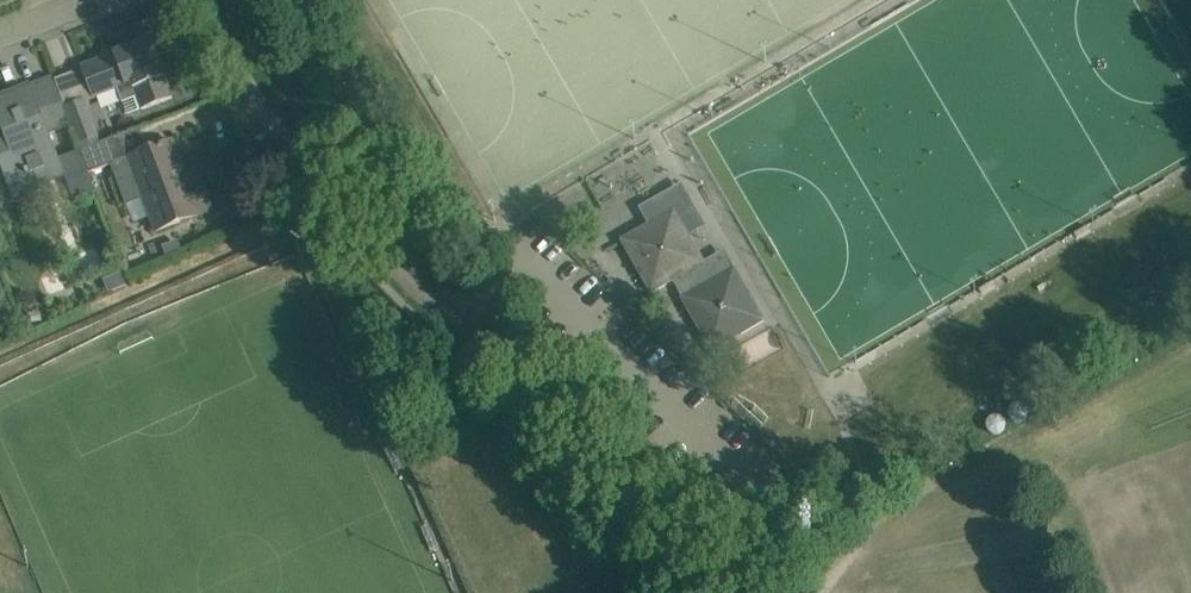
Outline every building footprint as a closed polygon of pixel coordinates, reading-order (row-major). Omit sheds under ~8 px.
[(81,67),(92,97),(94,100),(97,99),(96,98),(118,89),(123,103),(136,97),(141,110),(173,98),(150,40),(81,67)] [(6,181),(13,196),(66,176),(72,193),(93,185),(81,155),(61,163),(49,133),(71,124),(53,78),(0,99),(0,125),(11,153),(0,158),(0,164),(6,181)] [(82,149),(100,143),(83,101),(66,107),(82,149)] [(91,172),(124,160),(116,137),(100,143),(82,149),(91,172)] [(124,160),(111,165),(126,205),(147,197),(159,230),(190,218),(213,210),(201,180),(185,186),(179,171),(183,169),(173,141),(151,150),(128,158),(124,160)] [(622,240),(625,246),(651,293),(673,281),(712,350),(764,321),(724,250),(703,262),(674,210),(622,240)] [(178,240),(163,246),(167,257),(182,251),(178,240)] [(122,272),(107,278),(112,291),(127,285),(122,272)] [(0,307),(0,324),(14,319),(8,303),(0,307)]
